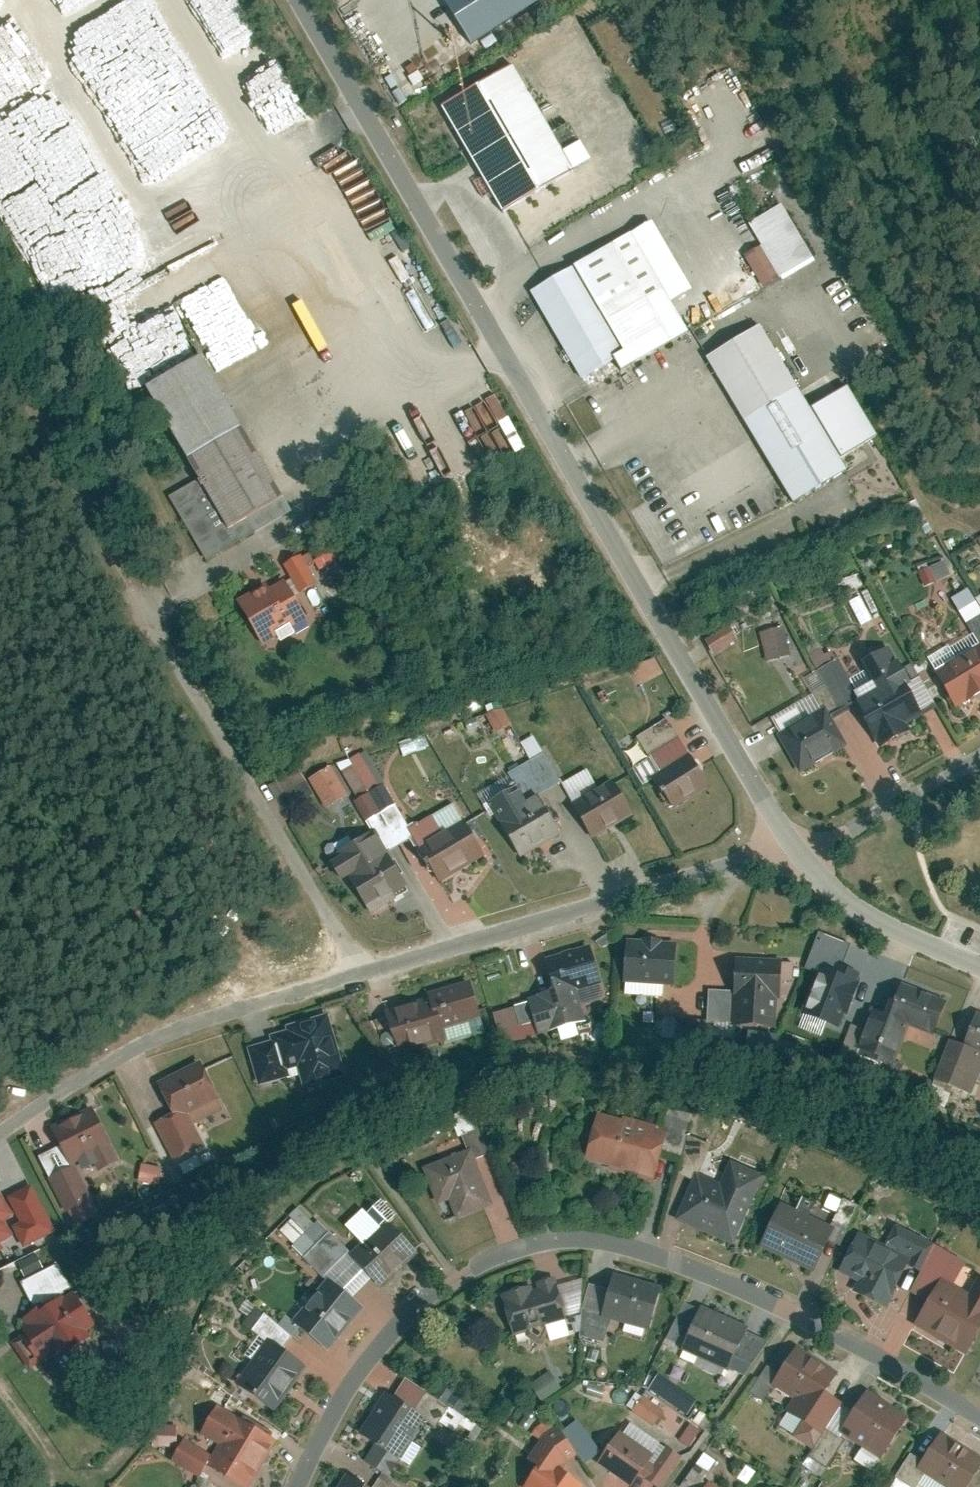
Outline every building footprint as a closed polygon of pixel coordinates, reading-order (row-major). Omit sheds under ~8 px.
[(473,39),(535,0),(449,0),(473,39)] [(511,68),(441,109),(502,215),(572,174),(567,166),(590,153),(567,113),(545,126),(511,68)] [(349,149),(324,160),(328,168),(352,157),(349,149)] [(783,205),(750,222),(780,278),(813,260),(783,205)] [(650,220),(529,288),(579,378),(605,364),(613,370),(683,330),(663,296),(686,284),(650,220)] [(758,326),(708,355),(793,499),(842,470),(836,460),(873,438),(843,387),(806,408),(758,326)] [(195,353),(143,385),(198,474),(167,493),(207,557),(289,506),(195,353)] [(495,379),(435,407),(440,418),(425,425),(431,438),(424,442),(435,466),(447,460),(456,478),(526,446),(495,379)] [(246,403),(250,411),(273,400),(269,392),(246,403)] [(288,574),(242,596),(263,639),(311,616),(297,589),(316,580),(302,551),(281,561),(288,574)] [(947,558),(924,569),(932,585),(955,575),(947,558)] [(972,638),(977,647),(979,646),(979,599),(972,604),(966,594),(951,603),(972,638)] [(728,623),(706,636),(714,648),(735,635),(728,623)] [(783,623),(761,628),(768,658),(790,653),(783,623)] [(928,662),(954,711),(979,698),(979,653),(977,647),(972,638),(928,662)] [(860,671),(866,683),(852,690),(858,702),(883,746),(905,734),(902,729),(927,715),(892,653),(860,671)] [(858,702),(852,690),(838,663),(819,673),(839,712),(858,702)] [(812,700),(772,721),(780,735),(800,772),(840,750),(812,700)] [(491,713),(501,730),(517,721),(507,704),(491,713)] [(428,732),(405,742),(409,753),(432,743),(428,732)] [(357,793),(385,780),(371,747),(343,760),(357,793)] [(705,788),(687,754),(650,774),(667,807),(705,788)] [(548,784),(533,755),(501,772),(504,779),(474,794),(504,853),(536,837),(517,800),(548,784)] [(340,764),(315,774),(328,806),(352,796),(340,764)] [(628,811),(610,779),(572,801),(590,832),(628,811)] [(478,856),(455,807),(408,829),(430,878),(478,856)] [(380,834),(336,855),(363,911),(406,890),(380,834)] [(677,940),(629,938),(626,984),(675,986),(677,940)] [(594,949),(532,964),(539,994),(530,997),(538,1028),(588,1016),(580,985),(601,979),(594,949)] [(784,966),(739,960),(731,1019),(777,1025),(784,966)] [(860,981),(819,967),(802,1015),(843,1029),(860,981)] [(471,987),(390,1007),(401,1050),(447,1039),(444,1027),(479,1019),(471,987)] [(944,1003),(902,987),(893,1011),(872,1003),(855,1047),(897,1063),(913,1024),(933,1031),(944,1003)] [(978,1015),(968,1041),(958,1038),(942,1080),(976,1093),(979,1083),(979,1015),(978,1015)] [(329,1021),(273,1035),(289,1092),(344,1077),(329,1021)] [(202,1063),(158,1081),(172,1112),(155,1119),(171,1157),(203,1143),(193,1119),(221,1107),(202,1063)] [(91,1111),(48,1129),(60,1157),(41,1165),(61,1210),(89,1198),(76,1169),(110,1154),(91,1111)] [(663,1130),(597,1113),(584,1161),(651,1178),(663,1130)] [(470,1146),(420,1165),(435,1204),(448,1199),(455,1217),(492,1203),(470,1146)] [(760,1174),(730,1162),(721,1184),(691,1172),(672,1220),(732,1244),(760,1174)] [(26,1236),(0,1196),(0,1252),(26,1236)] [(832,1228),(780,1203),(760,1246),(811,1270),(832,1228)] [(303,1243),(323,1221),(308,1207),(288,1229),(303,1243)] [(384,1221),(350,1253),(377,1282),(411,1250),(384,1221)] [(908,1256),(858,1232),(839,1272),(859,1281),(855,1288),(886,1303),(908,1256)] [(31,1277),(49,1270),(46,1262),(28,1269),(31,1277)] [(359,1304),(326,1277),(290,1322),(323,1349),(359,1304)] [(658,1288),(615,1277),(605,1318),(648,1328),(658,1288)] [(941,1277),(913,1330),(962,1356),(979,1321),(979,1282),(972,1278),(966,1290),(941,1277)] [(550,1279),(500,1296),(513,1335),(563,1319),(550,1279)] [(22,1337),(12,1343),(28,1368),(63,1346),(66,1351),(91,1336),(85,1327),(93,1323),(69,1285),(23,1314),(22,1337)] [(745,1328),(702,1310),(683,1354),(725,1372),(745,1328)] [(301,1363),(265,1340),(233,1388),(268,1411),(301,1363)] [(854,1383),(796,1348),(773,1387),(796,1400),(780,1428),(815,1448),(854,1383)] [(537,1382),(546,1400),(567,1389),(558,1371),(537,1382)] [(662,1378),(655,1389),(694,1414),(701,1403),(662,1378)] [(906,1418),(866,1391),(838,1433),(878,1460),(906,1418)] [(426,1421),(386,1394),(359,1435),(400,1461),(426,1421)] [(637,1412),(661,1426),(670,1409),(647,1396),(637,1412)] [(219,1403),(201,1433),(221,1444),(207,1468),(241,1486),(251,1486),(279,1439),(219,1403)] [(695,1446),(704,1429),(695,1424),(686,1440),(695,1446)] [(557,1429),(550,1433),(545,1426),(533,1434),(538,1442),(527,1460),(540,1468),(527,1486),(582,1486),(584,1484),(555,1465),(573,1453),(557,1429)] [(939,1433),(916,1470),(942,1486),(965,1486),(979,1464),(979,1459),(939,1433)] [(617,1436),(597,1464),(630,1486),(633,1486),(652,1459),(617,1436)] [(673,1446),(652,1478),(660,1483),(681,1451),(673,1446)] [(343,1473),(334,1486),(364,1486),(343,1473)]
